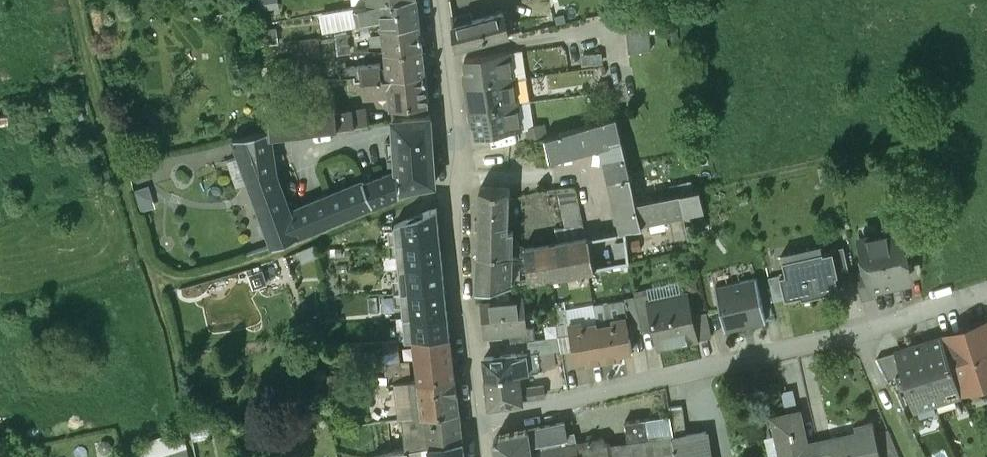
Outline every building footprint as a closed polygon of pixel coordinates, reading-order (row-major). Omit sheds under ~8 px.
[(355,6),(357,21),(376,17),(376,14),(381,13),(382,24),(420,20),(417,0),(387,0),(369,3),(355,6)] [(355,6),(319,12),(320,19),(324,18),(326,26),(357,21),(355,6)] [(625,8),(626,22),(649,20),(648,6),(625,8)] [(504,12),(472,20),(470,13),(452,17),(456,47),(509,34),(504,12)] [(649,20),(626,22),(627,36),(650,34),(649,20)] [(420,24),(383,28),(386,52),(423,48),(420,24)] [(346,33),(336,34),(304,38),(305,48),(327,46),(327,50),(344,48),(344,44),(348,43),(346,33)] [(650,34),(627,36),(629,51),(651,49),(650,34)] [(423,48),(386,52),(387,66),(381,67),(381,63),(361,65),(363,80),(426,73),(423,48)] [(588,60),(607,59),(607,49),(587,50),(588,60)] [(509,51),(465,58),(467,70),(465,70),(467,84),(513,77),(509,51)] [(361,65),(346,67),(345,62),(338,63),(340,78),(355,76),(355,81),(363,80),(361,65)] [(426,73),(363,80),(364,95),(386,94),(385,88),(390,88),(392,105),(396,107),(429,103),(426,73)] [(513,77),(467,84),(471,109),(517,102),(513,77)] [(366,108),(336,112),(335,102),(283,109),(282,103),(266,105),(269,131),(270,136),(274,135),(287,134),(368,123),(366,108)] [(517,102),(471,109),(475,135),(521,128),(517,102)] [(393,118),(394,138),(432,136),(431,116),(393,118)] [(612,116),(544,133),(550,155),(596,144),(615,220),(637,215),(612,116)] [(269,131),(233,138),(248,181),(250,181),(274,244),(298,234),(289,213),(290,210),(275,171),(274,135),(270,136),(269,131)] [(432,136),(394,138),(396,163),(398,163),(399,190),(400,189),(435,183),(432,136)] [(366,182),(365,182),(374,203),(401,192),(400,189),(399,190),(398,163),(396,163),(397,170),(366,182)] [(364,179),(290,210),(289,213),(298,234),(374,203),(365,182),(366,182),(364,179)] [(560,240),(524,246),(525,252),(530,279),(593,268),(575,185),(556,187),(564,225),(554,227),(560,240)] [(511,187),(481,186),(479,251),(513,252),(514,243),(514,229),(509,229),(511,187)] [(700,187),(680,191),(685,214),(704,210),(700,187)] [(680,191),(659,196),(664,218),(685,214),(680,191)] [(642,223),(664,218),(659,196),(637,200),(642,223)] [(432,208),(395,222),(397,241),(437,236),(436,226),(439,226),(432,208)] [(881,238),(862,242),(872,287),(893,282),(892,277),(911,273),(900,227),(879,231),(881,238)] [(437,236),(397,241),(399,265),(440,261),(437,236)] [(315,241),(298,249),(303,261),(320,253),(315,241)] [(524,246),(521,244),(514,243),(513,252),(525,252),(524,246)] [(844,245),(831,248),(831,250),(833,250),(839,273),(850,270),(844,245)] [(828,249),(773,262),(782,303),(837,290),(828,249)] [(513,252),(479,251),(477,289),(513,282),(513,252)] [(525,252),(513,252),(513,282),(530,279),(525,252)] [(440,261),(399,265),(401,290),(442,286),(440,261)] [(757,276),(716,285),(725,329),(766,320),(757,276)] [(442,286),(401,290),(404,314),(445,311),(442,286)] [(648,292),(635,295),(635,296),(640,324),(641,329),(654,326),(649,300),(650,300),(648,292)] [(650,300),(649,300),(654,326),(659,347),(698,339),(697,337),(692,314),(691,311),(685,312),(681,293),(650,300)] [(523,296),(483,300),(487,332),(526,328),(526,327),(521,327),(520,312),(524,311),(523,296)] [(635,296),(623,298),(627,316),(629,327),(640,324),(635,296)] [(567,310),(555,312),(557,323),(559,336),(571,334),(569,323),(567,310)] [(707,310),(692,314),(697,337),(712,334),(707,310)] [(445,311),(404,314),(406,337),(414,337),(450,335),(449,320),(446,321),(445,311)] [(627,316),(612,319),(613,323),(598,325),(604,358),(621,355),(621,351),(633,349),(629,327),(627,316)] [(597,322),(583,325),(582,321),(569,323),(571,334),(576,359),(587,357),(587,361),(604,358),(598,325),(597,322)] [(557,323),(538,325),(540,338),(559,336),(557,323)] [(943,337),(959,387),(986,379),(986,323),(943,337)] [(450,335),(414,337),(419,380),(455,378),(450,335)] [(540,338),(528,340),(529,352),(539,350),(539,352),(562,349),(559,336),(540,338)] [(943,336),(897,351),(904,372),(915,408),(961,393),(959,387),(943,337),(943,336)] [(397,338),(382,339),(384,353),(398,351),(397,338)] [(529,352),(484,357),(486,376),(519,372),(525,372),(537,370),(541,369),(539,352),(539,350),(529,352)] [(897,351),(877,357),(887,378),(904,372),(897,351)] [(399,359),(385,360),(387,381),(402,381),(399,359)] [(519,372),(486,376),(490,406),(523,401),(523,399),(545,394),(544,384),(521,387),(519,372)] [(419,380),(411,380),(413,391),(414,392),(415,401),(414,403),(415,415),(459,410),(455,378),(419,380)] [(686,433),(682,405),(669,406),(671,414),(677,456),(711,456),(706,430),(686,433)] [(415,415),(403,416),(407,448),(462,439),(459,410),(415,415)] [(773,418),(782,456),(821,456),(818,441),(806,443),(799,412),(773,418)] [(577,443),(576,435),(575,435),(579,456),(580,456),(677,456),(671,414),(625,421),(629,441),(609,444),(604,437),(577,443)] [(498,435),(494,440),(496,456),(533,456),(531,444),(541,442),(542,449),(540,449),(541,456),(576,456),(579,456),(575,435),(568,436),(566,423),(562,422),(557,423),(498,435)] [(854,427),(855,433),(818,441),(821,456),(880,456),(875,437),(873,423),(854,427)] [(890,434),(875,437),(880,456),(899,456),(890,434)] [(375,453),(375,456),(464,456),(462,439),(407,448),(375,453)] [(171,451),(169,444),(158,447),(160,454),(159,455),(159,456),(190,456),(188,447),(171,451)]
